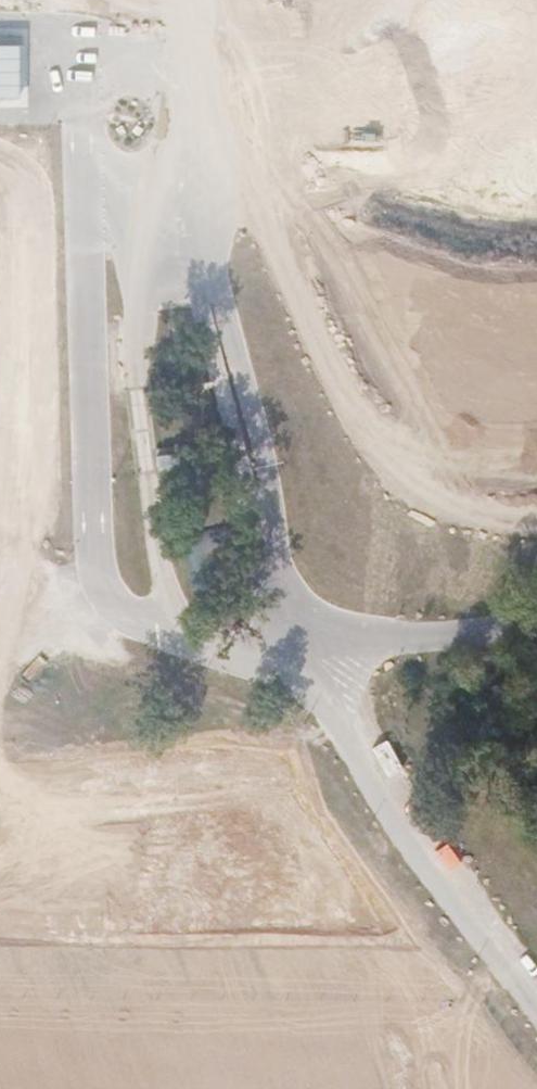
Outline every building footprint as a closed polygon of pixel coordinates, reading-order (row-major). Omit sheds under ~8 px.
[(19,121),(21,76),(0,76),(0,121),(19,121)]
